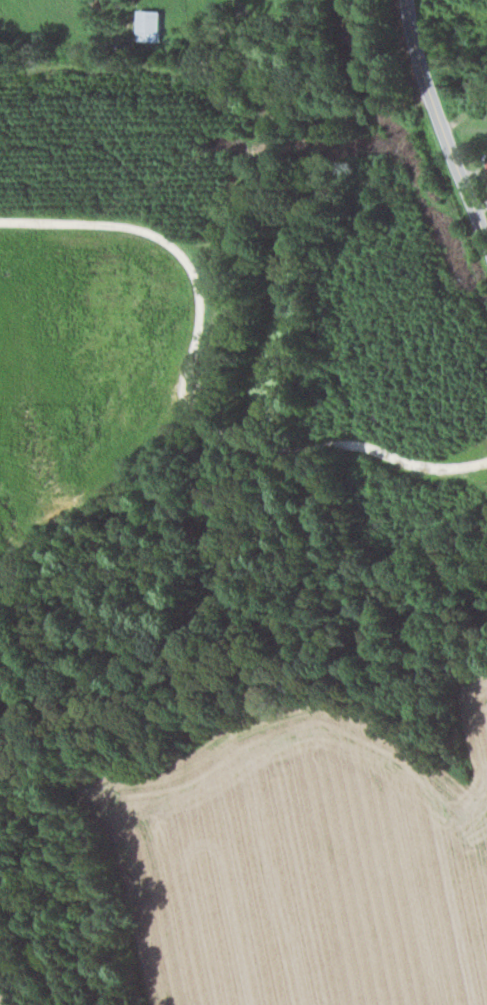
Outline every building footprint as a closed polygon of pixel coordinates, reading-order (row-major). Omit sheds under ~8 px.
[(140,39),(163,40),(164,9),(141,8),(140,39)]
